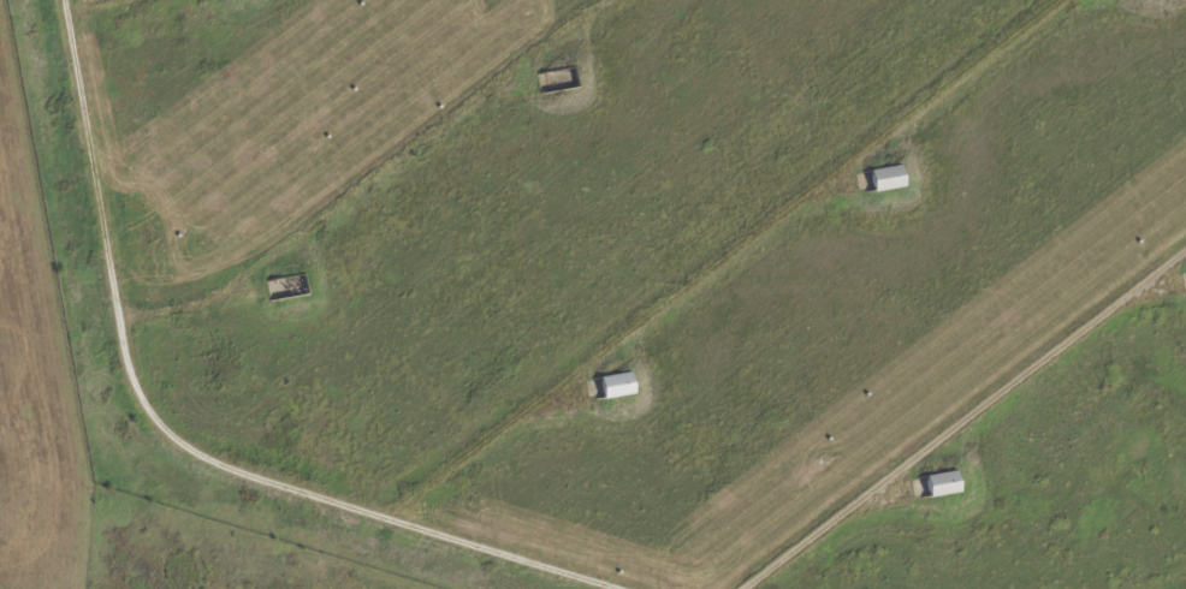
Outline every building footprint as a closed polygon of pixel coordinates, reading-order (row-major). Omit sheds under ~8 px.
[(902,186),(900,165),(869,168),(871,189),(902,186)] [(632,391),(629,370),(597,376),(601,397),(632,391)] [(926,495),(957,490),(954,469),(923,474),(926,495)]
